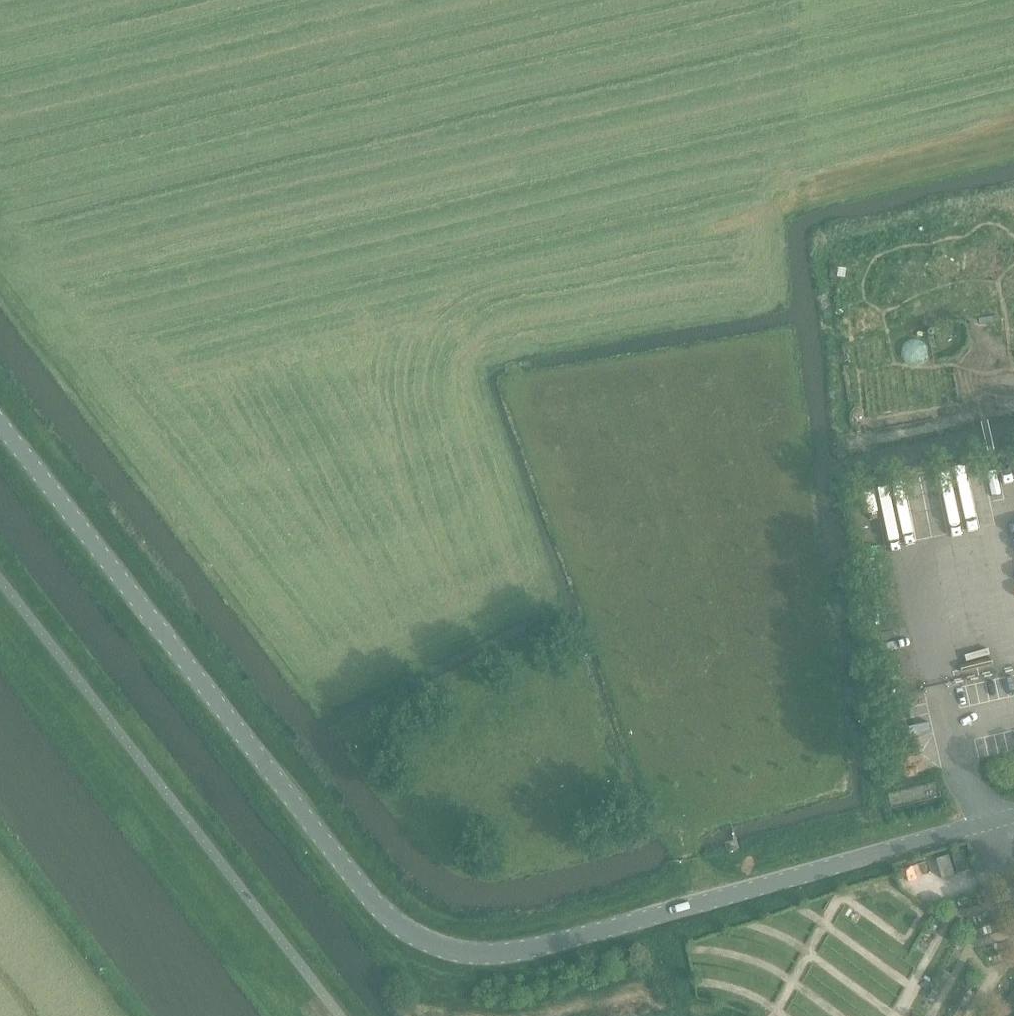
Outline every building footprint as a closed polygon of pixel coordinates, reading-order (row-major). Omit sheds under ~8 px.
[(927,357),(928,349),(924,342),(917,339),(908,340),(904,344),(902,347),(900,357),(905,363),(911,367),(918,366),(925,362),(927,357)] [(961,852),(951,855),(958,874),(968,870),(961,852)] [(947,856),(936,860),(943,879),(954,875),(947,856)]
